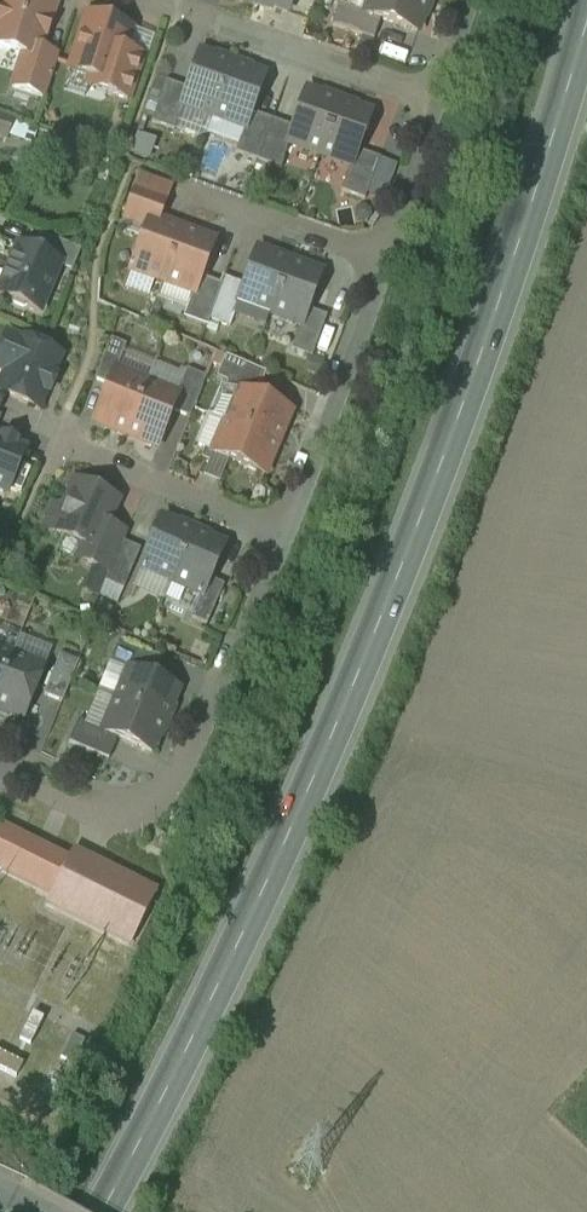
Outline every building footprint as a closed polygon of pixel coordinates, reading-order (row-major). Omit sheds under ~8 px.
[(35,0),(5,0),(2,9),(1,8),(0,10),(0,47),(24,55),(13,89),(46,99),(59,58),(38,51),(42,38),(46,40),(52,22),(50,21),(55,7),(35,0)] [(273,4),(272,7),(288,12),(292,0),(260,0),(273,4)] [(366,13),(365,15),(381,20),(418,33),(424,17),(421,16),(427,0),(370,0),(366,13)] [(366,13),(341,5),(333,27),(374,41),(381,20),(365,15),(366,13)] [(131,30),(88,16),(70,71),(92,78),(90,83),(110,89),(111,90),(123,53),(131,30)] [(143,59),(123,53),(111,90),(110,89),(108,94),(128,101),(135,80),(136,80),(143,59)] [(188,90),(182,106),(183,107),(214,118),(232,67),(216,61),(217,59),(201,54),(188,90)] [(248,73),(232,67),(214,118),(245,129),(246,129),(252,113),(265,76),(249,71),(248,73)] [(142,117),(153,121),(166,85),(156,81),(142,117)] [(153,121),(152,123),(174,131),(183,107),(182,106),(188,90),(167,82),(166,85),(153,121)] [(108,94),(110,89),(90,83),(89,88),(108,94)] [(323,97),(307,91),(294,128),(288,144),(290,144),(320,155),(338,105),(322,99),(323,97)] [(354,111),(338,105),(320,155),(351,166),(352,166),(358,151),(371,114),(355,108),(354,111)] [(183,107),(174,131),(197,140),(207,136),(214,118),(183,107)] [(252,113),(246,129),(245,129),(238,146),(236,153),(258,161),(273,121),(252,113)] [(0,117),(0,138),(7,140),(13,122),(0,117)] [(238,146),(245,129),(214,118),(207,136),(238,146)] [(273,121),(258,161),(280,169),(290,144),(288,144),(294,128),(273,121)] [(358,151),(352,166),(351,166),(342,192),(366,200),(380,159),(358,151)] [(136,190),(166,201),(170,186),(140,176),(136,190)] [(166,201),(136,190),(125,219),(147,227),(151,219),(158,221),(166,201)] [(158,221),(151,219),(147,227),(142,243),(137,245),(134,255),(136,259),(132,271),(162,282),(182,230),(158,221)] [(215,242),(182,230),(162,282),(194,294),(195,294),(201,278),(215,242)] [(82,251),(45,236),(37,255),(60,265),(60,266),(73,272),(82,251)] [(19,247),(0,293),(0,296),(12,300),(13,304),(24,308),(27,307),(40,312),(60,266),(60,265),(37,255),(19,247)] [(244,287),(239,303),(240,303),(270,314),(290,262),(289,262),(289,264),(273,258),(274,256),(258,250),(244,287)] [(305,270),(290,264),(290,262),(270,314),(301,326),(302,326),(308,310),(322,274),(306,268),(305,270)] [(201,278),(195,294),(194,294),(185,318),(207,327),(210,320),(209,320),(222,286),(221,286),(201,278)] [(224,279),(221,286),(222,286),(209,320),(210,320),(231,328),(240,303),(239,303),(244,287),(224,279)] [(308,310),(302,326),(301,326),(292,350),(313,358),(328,317),(308,310)] [(9,336),(0,356),(0,358),(11,363),(6,376),(0,390),(0,392),(38,408),(45,392),(47,392),(51,391),(55,381),(53,377),(52,376),(60,358),(9,336)] [(127,346),(111,340),(95,380),(110,386),(115,371),(117,371),(127,346)] [(267,374),(226,357),(217,378),(228,383),(226,388),(239,393),(240,392),(254,398),(256,393),(258,393),(267,374)] [(0,358),(0,373),(6,376),(11,363),(0,358)] [(117,371),(115,371),(110,386),(95,423),(110,429),(111,427),(127,433),(147,384),(117,371)] [(188,371),(177,396),(179,396),(173,412),(190,419),(207,378),(188,371)] [(147,384),(127,433),(143,440),(142,442),(158,448),(173,412),(179,396),(177,396),(147,384)] [(254,398),(240,392),(239,393),(227,423),(276,444),(282,428),(285,429),(291,413),(254,398)] [(276,444),(227,423),(213,454),(228,461),(265,476),(271,460),(269,459),(276,444)] [(7,493),(25,450),(15,447),(16,445),(3,439),(2,441),(0,440),(0,489),(7,493)] [(228,461),(213,454),(203,477),(219,484),(228,461)] [(117,501),(77,483),(65,510),(52,505),(43,527),(80,543),(95,550),(106,525),(117,501)] [(193,532),(163,519),(141,568),(172,581),(196,527),(193,532)] [(126,534),(106,525),(95,550),(80,543),(74,558),(88,564),(92,555),(98,558),(100,552),(116,559),(123,542),(126,534)] [(225,546),(194,533),(197,528),(196,527),(172,581),(164,599),(166,599),(173,582),(203,595),(204,595),(211,580),(225,546)] [(109,573),(105,582),(124,590),(142,550),(123,542),(109,573)] [(116,559),(100,552),(98,558),(92,555),(88,564),(109,573),(116,559)] [(204,595),(203,595),(192,619),(208,626),(225,586),(211,580),(204,595)] [(12,656),(13,656),(20,638),(19,638),(12,656),(0,651),(0,686),(12,656)] [(161,659),(121,642),(111,664),(129,671),(152,680),(161,659)] [(61,655),(45,695),(63,703),(79,663),(61,655)] [(12,656),(0,686),(0,709),(24,718),(44,669),(13,656),(12,656)] [(152,680),(129,671),(116,701),(116,702),(165,722),(179,691),(152,680)] [(165,722),(116,702),(116,701),(99,694),(98,695),(116,702),(103,731),(103,733),(119,740),(152,754),(165,722)] [(103,731),(79,721),(69,743),(110,760),(119,740),(103,733),(103,731)] [(0,827),(0,870),(51,895),(69,861),(0,827)]
